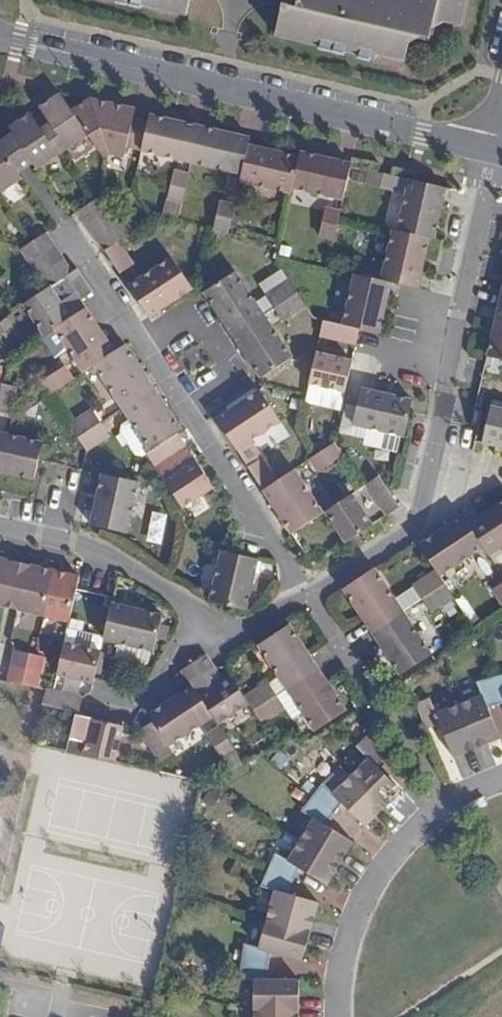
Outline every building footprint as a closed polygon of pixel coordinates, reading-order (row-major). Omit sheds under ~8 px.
[(116,3),(126,5),(128,1),(131,2),(130,7),(140,8),(142,4),(186,15),(189,0),(116,0),(116,3)] [(282,2),(275,35),(318,44),(320,49),(329,51),(331,47),(333,49),(333,52),(343,54),(344,50),(358,53),(358,58),(369,61),(370,57),(376,58),(376,54),(405,60),(409,47),(409,42),(411,36),(415,38),(433,27),(433,25),(434,20),(436,18),(440,22),(445,21),(444,29),(451,30),(453,23),(459,25),(466,0),(298,0),(296,6),(282,2)] [(88,134),(72,110),(61,94),(40,107),(44,113),(50,123),(45,126),(63,151),(88,134)] [(105,133),(112,104),(89,98),(72,110),(88,134),(92,141),(105,133)] [(127,146),(142,150),(148,122),(133,119),(135,109),(112,104),(105,133),(92,141),(103,157),(109,153),(123,157),(127,146)] [(50,123),(44,113),(35,120),(41,129),(45,126),(50,123)] [(63,151),(45,126),(41,129),(35,120),(31,114),(10,127),(14,133),(23,147),(15,152),(19,157),(11,161),(18,173),(33,163),(37,169),(63,151)] [(142,150),(192,162),(200,126),(149,115),(148,122),(142,150)] [(200,126),(192,162),(242,174),(248,145),(250,138),(200,126)] [(18,173),(11,161),(19,157),(15,152),(23,147),(14,133),(0,142),(0,193),(23,179),(18,173)] [(248,145),(242,174),(240,184),(291,193),(292,188),(299,157),(248,145)] [(299,157),(292,188),(343,201),(351,166),(352,163),(301,152),(299,157)] [(393,192),(397,177),(369,170),(366,185),(393,192)] [(182,203),(189,174),(175,171),(168,198),(182,203)] [(440,206),(444,187),(409,179),(397,230),(428,237),(433,238),(440,206)] [(111,209),(102,196),(95,200),(79,211),(87,225),(111,209)] [(228,232),(235,205),(218,201),(213,229),(228,232)] [(96,237),(119,222),(111,209),(87,225),(96,237)] [(319,236),(334,240),(339,217),(340,212),(325,209),(319,236)] [(105,251),(116,243),(128,235),(119,222),(96,237),(105,251)] [(390,282),(417,288),(424,256),(428,237),(397,230),(392,229),(380,280),(390,282)] [(54,246),(45,233),(29,244),(22,249),(31,262),(54,246)] [(132,266),(116,243),(105,251),(120,273),(132,266)] [(39,275),(63,259),(54,246),(31,262),(39,275)] [(128,286),(149,318),(192,289),(172,257),(128,286)] [(71,273),(63,259),(39,275),(48,288),(50,287),(64,278),(71,273)] [(78,268),(71,273),(64,278),(80,300),(93,292),(78,268)] [(203,293),(232,336),(232,335),(263,315),(234,271),(203,293)] [(353,274),(342,325),(360,329),(378,333),(384,306),(390,282),(380,280),(353,274)] [(297,292),(289,281),(265,296),(273,308),(297,292)] [(71,318),(50,287),(48,288),(23,305),(43,336),(54,329),(71,318)] [(306,306),(297,292),(273,308),(282,320),(306,306)] [(498,306),(493,328),(487,356),(501,360),(501,307),(498,306)] [(82,373),(93,366),(115,352),(86,308),(71,318),(54,329),(82,373)] [(291,357),(263,315),(232,335),(259,378),(291,357)] [(342,325),(323,320),(320,336),(356,344),(360,329),(342,325)] [(93,366),(122,409),(153,388),(125,345),(115,352),(93,366)] [(316,353),(309,384),(345,392),(352,362),(316,353)] [(49,395),(73,380),(63,366),(40,382),(49,395)] [(16,387),(2,384),(0,394),(0,412),(10,414),(16,387)] [(176,434),(182,430),(153,388),(122,409),(130,421),(150,452),(176,434)] [(399,398),(361,389),(357,407),(352,425),(366,428),(401,436),(403,437),(410,401),(399,398)] [(280,420),(259,391),(217,420),(236,449),(245,444),(280,420)] [(338,439),(364,444),(362,441),(364,439),(366,428),(352,425),(357,407),(346,404),(338,439)] [(501,447),(501,410),(488,406),(484,429),(481,442),(501,447)] [(69,425),(78,437),(101,422),(93,410),(69,425)] [(150,452),(130,421),(122,426),(120,433),(135,456),(142,457),(147,454),(150,452)] [(78,437),(86,450),(109,435),(101,422),(78,437)] [(368,445),(397,452),(401,436),(366,428),(364,439),(362,441),(365,446),(367,444),(368,445)] [(10,474),(33,479),(41,442),(0,433),(0,472),(10,474)] [(150,452),(147,454),(156,467),(177,452),(185,446),(176,434),(150,452)] [(248,467),(256,462),(245,444),(236,449),(248,467)] [(333,444),(316,455),(309,460),(318,473),(342,457),(333,444)] [(185,446),(177,452),(187,467),(195,461),(185,446)] [(156,467),(165,482),(183,509),(214,488),(195,461),(187,467),(177,452),(156,467)] [(248,467),(263,490),(276,482),(261,459),(256,462),(248,467)] [(276,482),(263,490),(292,534),(323,513),(294,470),(276,482)] [(139,482),(101,473),(89,525),(104,528),(126,533),(139,482)] [(379,476),(365,486),(386,514),(399,505),(390,491),(379,476)] [(351,495),(323,513),(345,544),(362,532),(372,526),(351,495)] [(494,506),(467,523),(482,545),(489,556),(501,548),(501,501),(494,506)] [(436,570),(439,575),(482,545),(467,523),(462,515),(442,528),(418,544),(436,570)] [(209,602),(213,604),(246,610),(256,559),(232,553),(220,550),(209,602)] [(10,608),(21,563),(14,561),(0,558),(0,606),(4,607),(10,608)] [(17,610),(43,616),(53,571),(27,564),(21,563),(10,608),(17,610)] [(374,569),(342,589),(371,632),(402,612),(394,599),(374,569)] [(445,583),(439,575),(436,570),(411,586),(412,587),(421,599),(445,583)] [(43,616),(69,621),(77,589),(80,577),(70,574),(53,571),(43,616)] [(492,588),(501,604),(501,582),(492,588)] [(452,595),(445,583),(421,599),(428,610),(452,595)] [(412,587),(394,599),(402,612),(421,599),(412,587)] [(112,603),(103,640),(119,644),(150,651),(154,651),(162,616),(131,608),(112,603)] [(402,612),(371,632),(400,675),(430,653),(402,612)] [(257,646),(287,688),(317,668),(289,624),(257,646)] [(103,636),(68,628),(64,643),(100,651),(103,636)] [(100,651),(64,643),(57,675),(94,682),(101,651),(100,651)] [(150,651),(119,644),(115,659),(146,666),(150,651)] [(16,650),(12,666),(40,672),(43,657),(16,650)] [(182,670),(190,682),(213,667),(205,655),(199,659),(182,670)] [(9,681),(35,688),(40,672),(12,666),(9,681)] [(287,688),(303,712),(303,713),(314,731),(346,711),(317,668),(287,688)] [(491,678),(501,705),(501,704),(501,675),(491,678)] [(213,717),(218,725),(249,705),(245,698),(231,677),(199,696),(213,717)] [(482,696),(457,705),(474,748),(487,743),(500,739),(489,708),(501,705),(491,678),(477,683),(482,696)] [(245,698),(249,705),(253,711),(276,695),(267,683),(245,698)] [(149,715),(153,721),(170,746),(213,717),(199,696),(192,686),(166,703),(149,715)] [(292,718),(303,712),(287,688),(276,695),(285,708),(292,718)] [(82,698),(46,690),(42,705),(79,713),(82,698)] [(276,695),(253,711),(262,724),(285,708),(276,695)] [(474,748),(457,705),(434,714),(426,699),(415,704),(426,728),(438,725),(450,756),(474,748)] [(114,762),(122,726),(109,722),(92,718),(84,755),(114,762)] [(153,721),(141,730),(161,761),(174,752),(170,746),(153,721)] [(222,758),(235,750),(219,727),(207,735),(222,758)] [(350,776),(382,809),(400,791),(376,766),(385,757),(365,737),(356,746),(368,759),(350,776)] [(363,826),(382,809),(350,776),(332,794),(321,784),(312,798),(334,814),(343,804),(363,826)] [(326,823),(334,814),(312,798),(302,812),(314,818),(300,840),(340,863),(352,842),(326,823)] [(326,887),(340,863),(300,840),(287,862),(275,854),(268,871),(293,883),(299,870),(326,887)] [(289,893),(293,883),(268,871),(261,885),(275,891),(266,919),(310,933),(314,920),(319,903),(289,893)] [(303,954),(307,942),(310,933),(266,919),(258,947),(242,942),(240,963),(270,967),(273,952),(301,961),(303,954)] [(267,979),(270,967),(240,963),(238,981),(254,980),(254,1010),(299,1010),(299,999),(299,980),(267,979)]
